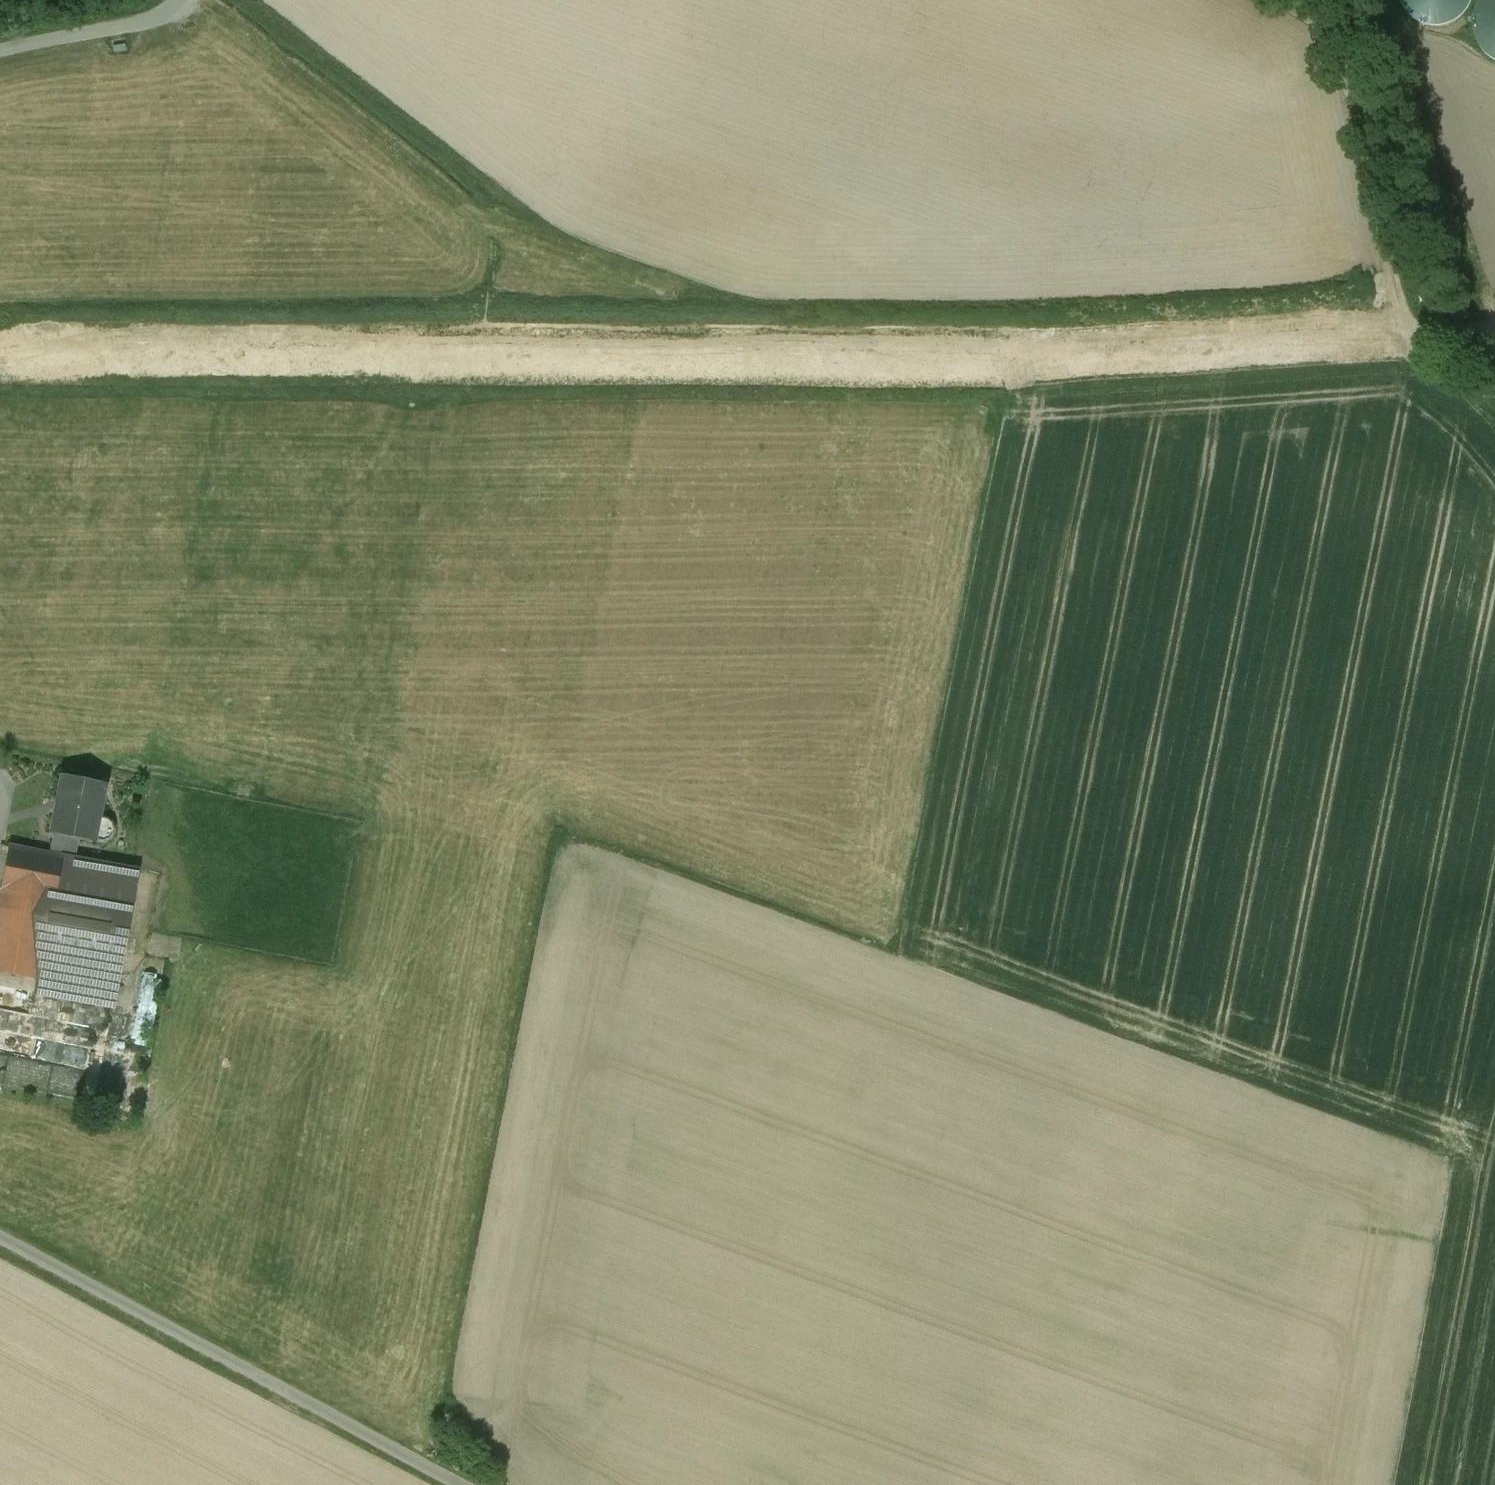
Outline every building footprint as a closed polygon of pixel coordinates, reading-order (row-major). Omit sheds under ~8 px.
[(1399,1),(1404,12),(1412,20),(1423,26),(1435,28),(1447,26),(1458,21),(1466,13),(1472,2),(1473,0),(1398,0),(1399,1)] [(104,785),(63,777),(52,834),(53,834),(79,839),(93,842),(93,841),(98,817),(104,785)] [(107,819),(98,817),(93,841),(102,843),(108,841),(113,836),(114,829),(112,823),(107,819)] [(79,839),(53,834),(49,855),(75,860),(79,839)] [(9,848),(0,895),(0,973),(39,981),(46,948),(121,962),(136,871),(75,860),(49,855),(9,848)] [(121,962),(46,948),(39,981),(37,995),(114,1009),(121,962)] [(4,1049),(79,1063),(87,1022),(0,1006),(0,1028),(8,1030),(4,1049)]
